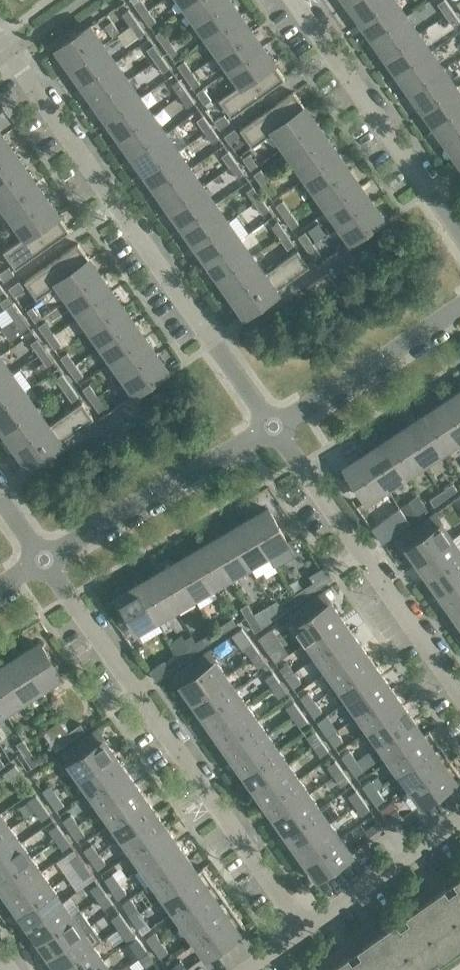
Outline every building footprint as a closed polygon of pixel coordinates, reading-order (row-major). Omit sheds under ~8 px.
[(142,14),(148,9),(142,0),(137,0),(134,3),(142,14)] [(184,8),(185,8),(187,6),(197,21),(195,23),(228,0),(195,0),(184,8)] [(195,23),(196,24),(198,22),(208,37),(206,39),(242,14),(242,13),(240,15),(229,0),(228,0),(195,23)] [(347,5),(350,3),(362,20),(359,22),(360,22),(392,0),(354,0),(347,5)] [(360,22),(360,23),(362,21),(374,38),(372,40),(408,15),(408,14),(406,16),(394,0),(392,0),(360,22)] [(446,15),(452,10),(445,0),(442,0),(438,3),(446,15)] [(122,14),(130,25),(136,21),(128,9),(122,14)] [(156,21),(148,9),(142,14),(150,26),(156,21)] [(452,10),(446,15),(454,26),(459,22),(459,21),(452,10)] [(243,14),(242,14),(206,39),(207,39),(209,38),(219,53),(217,54),(217,55),(253,29),(251,31),(240,16),(243,14)] [(408,15),(372,40),(372,41),(375,39),(387,56),(384,57),(385,58),(421,33),(420,32),(418,34),(406,17),(408,15)] [(105,25),(113,37),(120,32),(112,21),(105,25)] [(144,32),(136,21),(130,25),(138,37),(144,32)] [(69,68),(105,43),(105,42),(102,44),(90,26),(58,48),(71,66),(69,68)] [(156,34),(164,45),(170,41),(162,29),(156,34)] [(254,30),(253,29),(217,55),(218,55),(220,53),(231,68),(228,70),(229,70),(264,45),(262,46),(251,31),(254,30)] [(421,33),(385,58),(387,57),(399,74),(397,75),(433,50),(430,51),(419,34),(421,33)] [(178,52),(170,41),(164,45),(172,57),(178,52)] [(105,43),(69,68),(69,69),(72,67),(83,84),(81,86),(117,61),(117,60),(115,62),(103,45),(105,43)] [(147,49),(155,61),(161,56),(153,45),(147,49)] [(265,45),(264,45),(229,70),(229,71),(231,69),(241,84),(242,84),(273,62),(262,47),(265,45)] [(433,51),(433,50),(397,75),(397,76),(400,74),(411,91),(409,93),(445,68),(445,67),(443,69),(431,52),(433,51)] [(169,67),(161,56),(155,61),(163,72),(169,67)] [(118,61),(117,61),(81,86),(82,86),(84,85),(96,102),(94,103),(94,104),(130,78),(127,79),(115,63),(118,61)] [(178,65),(186,77),(192,72),(184,61),(178,65)] [(285,79),(273,62),(242,84),(241,84),(219,99),(231,117),(285,79)] [(446,68),(445,68),(409,93),(410,94),(412,92),(424,109),(422,110),(422,111),(458,85),(455,87),(443,70),(446,68)] [(200,84),(192,72),(186,77),(194,88),(200,84)] [(130,79),(130,78),(94,104),(96,102),(108,119),(106,121),(142,96),(140,97),(128,80),(130,79)] [(172,84),(180,96),(186,91),(178,80),(172,84)] [(458,85),(422,111),(424,110),(436,126),(434,128),(459,110),(459,93),(456,87),(458,86),(458,85)] [(203,88),(197,93),(205,104),(212,99),(203,88)] [(194,103),(186,91),(180,96),(188,107),(194,103)] [(305,108),(294,91),(240,129),(252,146),(275,131),(274,130),(305,108)] [(143,96),(142,96),(106,121),(107,122),(109,120),(121,137),(118,138),(119,139),(155,114),(154,113),(152,115),(140,98),(143,96)] [(316,123),(305,108),(274,130),(275,131),(285,145),(283,147),(319,122),(318,122),(316,123)] [(434,128),(435,129),(437,127),(449,144),(447,146),(459,137),(459,110),(434,128)] [(155,114),(119,139),(121,138),(133,155),(131,156),(131,157),(167,131),(165,133),(153,116),(155,114)] [(230,122),(228,119),(224,114),(214,121),(220,129),(230,122)] [(197,120),(205,132),(211,127),(203,116),(197,120)] [(319,122),(283,147),(283,148),(285,146),(296,161),(294,163),(330,138),(330,137),(327,139),(317,124),(319,122)] [(219,138),(211,127),(205,132),(213,143),(219,138)] [(240,137),(234,128),(225,135),(230,144),(240,137)] [(168,132),(167,131),(131,157),(132,157),(134,155),(146,173),(144,174),(144,175),(180,149),(177,150),(165,133),(168,132)] [(4,134),(0,137),(0,161),(15,150),(13,151),(2,136),(5,135),(4,134)] [(447,146),(449,145),(459,160),(459,137),(447,146)] [(330,138),(294,163),(296,162),(307,177),(305,178),(305,179),(341,153),(338,155),(328,140),(330,138)] [(180,150),(180,149),(144,175),(146,173),(158,190),(156,192),(192,167),(192,166),(190,168),(178,151),(180,150)] [(15,150),(0,161),(0,184),(27,166),(26,165),(24,167),(13,152),(16,150),(15,150)] [(222,155),(230,167),(236,162),(228,151),(222,155)] [(341,154),(341,153),(305,179),(307,178),(318,192),(316,194),(352,169),(349,170),(339,155),(341,154)] [(258,165),(250,154),(243,158),(251,170),(258,165)] [(244,174),(236,162),(230,167),(238,178),(244,174)] [(27,166),(0,184),(0,199),(4,205),(1,206),(2,207),(38,181),(37,181),(35,183),(25,168),(27,166)] [(193,167),(192,167),(156,192),(157,193),(159,191),(171,208),(169,209),(169,210),(205,185),(204,184),(202,186),(190,169),(193,167)] [(254,174),(262,185),(269,181),(261,169),(254,174)] [(352,169),(316,194),(316,195),(318,193),(329,208),(327,210),(363,185),(363,184),(360,186),(350,171),(352,169)] [(38,182),(38,181),(2,207),(4,205),(15,220),(12,222),(13,222),(49,197),(48,197),(46,198),(36,183),(38,182)] [(277,192),(269,181),(262,185),(270,197),(277,192)] [(205,185),(169,210),(171,209),(183,226),(181,227),(181,228),(217,202),(215,203),(203,187),(205,185)] [(363,185),(327,210),(330,209),(340,224),(338,225),(338,226),(374,200),(371,202),(361,187),(363,185)] [(247,191),(255,202),(261,198),(253,186),(247,191)] [(49,197),(13,222),(13,223),(15,221),(25,236),(26,236),(57,214),(47,199),(49,197)] [(269,209),(261,198),(255,202),(263,214),(269,209)] [(374,201),(374,200),(338,226),(341,225),(352,241),(383,219),(372,202),(374,201)] [(276,205),(284,217),(291,212),(283,201),(276,205)] [(217,203),(217,202),(181,228),(184,226),(196,243),(193,245),(194,245),(230,220),(229,219),(227,221),(215,204),(217,203)] [(299,223),(291,212),(284,217),(292,228),(299,223)] [(69,231),(57,214),(26,236),(25,236),(3,251),(16,269),(69,231)] [(230,220),(194,245),(194,246),(196,244),(208,261),(206,262),(206,263),(242,237),(239,239),(228,222),(230,220)] [(271,226),(280,238),(286,233),(278,221),(271,226)] [(298,237),(306,248),(313,243),(305,232),(298,237)] [(294,244),(286,233),(280,238),(288,249),(294,244)] [(242,238),(242,237),(206,263),(209,262),(221,278),(218,280),(219,280),(254,255),(252,256),(240,239),(242,238)] [(90,260),(78,243),(24,281),(37,298),(59,283),(58,282),(90,260)] [(321,255),(313,243),(306,248),(315,260),(321,255)] [(298,250),(267,271),(264,274),(265,274),(231,298),(231,299),(233,297),(244,312),(241,315),(245,319),(282,293),(279,288),(310,266),(298,250)] [(255,256),(254,255),(219,280),(219,281),(221,279),(233,296),(231,298),(265,274),(264,274),(252,257),(255,256)] [(100,275),(90,260),(58,282),(59,283),(69,297),(67,299),(103,274),(100,275)] [(5,281),(14,274),(9,266),(0,272),(0,275),(5,281)] [(328,273),(307,287),(316,299),(336,284),(328,273)] [(103,274),(67,299),(67,300),(69,298),(80,313),(78,315),(114,290),(114,289),(111,291),(101,276),(103,274)] [(25,289),(19,281),(9,288),(15,296),(25,289)] [(114,290),(78,315),(81,314),(91,329),(89,330),(89,331),(125,305),(122,307),(112,292),(114,290)] [(6,307),(14,319),(20,314),(12,303),(6,307)] [(125,306),(125,305),(89,331),(92,330),(102,345),(100,346),(100,347),(136,321),(134,322),(123,307),(125,306)] [(42,317),(34,306),(27,310),(35,322),(42,317)] [(29,326),(20,314),(14,319),(22,330),(29,326)] [(38,326),(46,337),(53,333),(45,321),(38,326)] [(136,322),(136,321),(100,347),(103,345),(113,360),(111,362),(147,337),(147,336),(145,338),(134,323),(136,322)] [(61,344),(53,333),(46,337),(54,349),(61,344)] [(147,337),(111,362),(111,363),(114,361),(124,376),(122,378),(158,353),(158,352),(156,354),(145,339),(147,337)] [(31,343),(39,354),(45,350),(37,338),(31,343)] [(53,361),(45,350),(39,354),(47,366),(53,361)] [(60,357),(69,369),(75,364),(67,353),(60,357)] [(158,353),(122,378),(125,377),(136,393),(168,371),(156,355),(158,353)] [(14,372),(13,372),(11,373),(0,357),(0,382),(14,372)] [(83,376),(75,364),(69,369),(77,380),(83,376)] [(14,372),(0,382),(0,408),(26,390),(26,389),(24,391),(12,374),(14,372)] [(56,378),(64,390),(70,385),(62,374),(56,378)] [(83,389),(91,400),(97,396),(89,384),(83,389)] [(78,396),(70,385),(64,390),(72,401),(78,396)] [(26,390),(0,408),(0,424),(5,431),(2,432),(3,433),(39,407),(38,407),(36,408),(24,392),(26,390)] [(454,393),(456,396),(439,407),(437,404),(436,404),(459,439),(459,402),(454,393)] [(105,407),(97,396),(91,400),(99,412),(105,407)] [(82,402),(51,423),(48,426),(49,426),(15,450),(15,451),(18,449),(28,464),(25,467),(29,472),(67,445),(63,440),(94,418),(82,402)] [(459,439),(436,404),(438,407),(420,419),(419,416),(418,416),(441,451),(459,439)] [(39,408),(39,407),(3,433),(5,431),(17,448),(15,450),(49,426),(48,426),(37,409),(39,408)] [(441,451),(418,416),(420,419),(402,430),(400,427),(400,428),(423,463),(441,451)] [(423,463),(400,428),(402,431),(384,442),(382,439),(382,440),(404,475),(423,463)] [(404,475),(382,440),(383,443),(366,454),(364,451),(386,486),(404,475)] [(386,486),(364,451),(363,451),(365,454),(346,467),(367,499),(386,486)] [(453,483),(441,491),(446,498),(457,490),(453,483)] [(446,498),(441,491),(430,500),(434,506),(446,498)] [(417,508),(406,516),(410,523),(422,515),(417,508)] [(247,517),(268,553),(288,542),(268,509),(249,520),(247,517)] [(435,513),(402,536),(420,561),(453,538),(435,513)] [(410,523),(406,516),(394,524),(399,531),(410,523)] [(268,553),(247,517),(249,520),(231,531),(229,528),(228,528),(249,564),(268,553)] [(249,564),(228,528),(230,531),(212,542),(210,539),(231,575),(249,564)] [(453,538),(420,561),(430,576),(459,555),(459,549),(453,538)] [(231,575),(210,539),(209,539),(211,542),(193,553),(192,550),(191,550),(212,586),(231,575)] [(212,586),(191,550),(193,553),(175,563),(173,560),(172,561),(194,597),(212,586)] [(430,576),(441,591),(459,577),(459,555),(430,576)] [(194,597),(172,561),(174,564),(156,574),(154,571),(154,572),(175,608),(194,597)] [(175,608),(154,572),(155,575),(137,585),(136,582),(135,583),(156,619),(175,608)] [(441,591),(451,606),(459,599),(459,577),(441,591)] [(156,619),(135,583),(137,586),(117,597),(137,630),(156,619)] [(305,588),(293,596),(298,602),(309,594),(305,588)] [(341,617),(323,592),(291,615),(308,640),(341,617)] [(298,602),(293,596),(282,604),(286,611),(298,602)] [(451,606),(459,618),(459,599),(451,606)] [(286,611),(282,604),(276,601),(273,604),(280,615),(286,611)] [(241,607),(246,617),(248,619),(255,615),(248,603),(241,607)] [(262,627),(255,615),(248,619),(255,631),(262,627)] [(351,632),(341,617),(308,640),(319,655),(351,632)] [(225,622),(213,630),(218,637),(229,629),(225,622)] [(242,650),(245,648),(252,643),(242,628),(232,635),(242,650)] [(218,637),(213,630),(202,638),(206,645),(218,637)] [(274,638),(268,630),(258,638),(263,645),(274,638)] [(362,646),(351,632),(319,655),(329,669),(362,646)] [(20,652),(19,652),(41,688),(61,676),(40,643),(21,655),(20,652)] [(259,653),(252,643),(245,648),(252,657),(259,653)] [(372,661),(362,646),(329,669),(339,684),(372,661)] [(189,647),(178,655),(182,662),(194,654),(189,647)] [(226,676),(209,651),(176,674),(194,699),(226,676)] [(41,688),(19,652),(21,655),(3,667),(1,664),(23,699),(41,688)] [(266,663),(259,653),(252,657),(259,667),(266,663)] [(156,680),(171,670),(182,662),(178,655),(166,663),(159,654),(145,664),(156,680)] [(383,676),(372,661),(339,684),(350,699),(383,676)] [(286,663),(279,668),(286,678),(293,673),(286,663)] [(1,664),(2,667),(0,669),(0,703),(5,711),(23,699),(1,664)] [(266,677),(273,687),(280,682),(273,672),(266,677)] [(300,683),(293,673),(286,678),(293,687),(300,683)] [(237,690),(226,676),(194,699),(204,713),(237,690)] [(393,691),(383,676),(350,699),(360,714),(393,691)] [(287,692),(280,682),(273,687),(280,697),(287,692)] [(247,705),(237,690),(204,713),(214,728),(247,705)] [(403,705),(393,691),(360,714),(371,728),(403,705)] [(307,693),(300,697),(307,707),(314,702),(307,693)] [(287,706),(294,716),(300,712),(293,702),(287,706)] [(320,712),(314,702),(307,707),(314,717),(320,712)] [(257,720),(247,705),(214,728),(225,743),(257,720)] [(414,720),(403,705),(371,728),(362,734),(373,749),(381,743),(414,720)] [(307,721),(300,712),(294,716),(301,726),(307,721)] [(268,735),(257,720),(225,743),(235,758),(268,735)] [(423,734),(414,720),(381,743),(391,758),(424,735),(423,734)] [(58,740),(62,746),(74,738),(69,732),(68,733),(60,722),(48,731),(55,741),(58,740)] [(327,722),(321,727),(328,736),(334,732),(327,722)] [(81,724),(69,732),(74,738),(85,730),(81,724)] [(115,754),(97,729),(64,752),(82,777),(115,754)] [(429,729),(423,734),(424,735),(391,758),(402,772),(440,745),(429,729)] [(308,736),(315,746),(321,741),(314,731),(308,736)] [(341,742),(334,732),(328,736),(335,746),(341,742)] [(278,749),(268,735),(235,758),(245,772),(278,749)] [(16,744),(24,756),(31,751),(23,739),(16,744)] [(328,751),(321,741),(315,746),(321,756),(328,751)] [(451,760),(440,745),(402,772),(412,787),(451,760)] [(289,764),(278,749),(245,772),(256,787),(289,764)] [(38,763),(31,751),(24,756),(31,767),(38,763)] [(348,751),(342,756),(349,766),(355,761),(348,751)] [(125,769),(115,754),(82,777),(93,792),(125,769)] [(451,760),(412,787),(423,803),(459,776),(459,773),(451,760)] [(328,765),(335,775),(342,771),(335,761),(328,765)] [(362,771),(355,761),(349,766),(355,776),(362,771)] [(299,779),(289,764),(256,787),(266,802),(299,779)] [(20,772),(15,765),(4,772),(10,780),(20,772)] [(136,784),(125,769),(93,792),(103,807),(136,784)] [(349,780),(342,771),(335,775),(342,785),(349,780)] [(309,793),(299,779),(266,802),(276,815),(277,817),(309,793)] [(369,781),(362,785),(369,795),(376,791),(369,781)] [(146,798),(136,784),(103,807),(113,821),(146,798)] [(49,786),(42,790),(49,800),(56,796),(49,786)] [(349,795),(356,805),(363,800),(356,790),(349,795)] [(383,800),(376,791),(369,795),(376,805),(383,800)] [(320,808),(309,793),(277,817),(276,815),(270,820),(281,835),(320,808)] [(43,805),(36,795),(30,800),(37,809),(43,805)] [(63,805),(56,796),(49,800),(56,810),(63,805)] [(156,813),(146,798),(113,821),(124,836),(156,813)] [(369,810),(363,800),(356,805),(363,814),(369,810)] [(50,815),(43,805),(37,809),(43,819),(50,815)] [(330,823),(320,808),(281,835),(291,850),(330,823)] [(396,811),(385,818),(390,825),(401,818),(396,811)] [(0,813),(0,835),(11,828),(0,813)] [(167,828),(156,813),(124,836),(134,851),(167,828)] [(70,815),(63,820),(70,830),(77,825),(70,815)] [(340,838),(330,823),(291,850),(302,865),(340,838)] [(368,830),(373,837),(384,830),(379,823),(368,830)] [(64,834),(57,824),(50,829),(57,839),(64,834)] [(84,835),(77,825),(70,830),(77,839),(84,835)] [(11,828),(0,835),(0,857),(21,842),(11,828)] [(177,843),(167,828),(134,851),(144,866),(177,843)] [(71,844),(64,834),(57,839),(64,849),(71,844)] [(351,853),(340,838),(302,865),(313,880),(351,853)] [(21,842),(0,857),(0,879),(31,857),(21,842)] [(187,857),(177,843),(144,866),(155,880),(187,857)] [(90,845),(84,849),(91,859),(97,854),(90,845)] [(85,864),(78,854),(71,859),(78,868),(85,864)] [(104,864),(97,854),(91,859),(98,869),(104,864)] [(31,857),(0,879),(0,882),(9,895),(42,872),(31,857)] [(197,871),(187,857),(155,880),(165,895),(198,872),(197,871)] [(91,873),(85,864),(78,868),(85,878),(91,873)] [(203,867),(197,871),(198,872),(165,895),(175,910),(214,883),(203,867)] [(52,887),(42,872),(9,895),(19,910),(52,887)] [(111,874),(105,879),(112,888),(118,884),(111,874)] [(105,893),(98,883),(92,888),(99,898),(105,893)] [(224,897),(214,883),(175,910),(186,924),(224,897)] [(125,894),(118,884),(112,888),(118,898),(125,894)] [(449,894),(446,889),(428,902),(458,944),(459,943),(459,886),(449,894)] [(62,901),(52,887),(19,910),(30,924),(62,901)] [(112,903),(105,893),(99,898),(106,907),(112,903)] [(235,912),(224,897),(186,924),(196,939),(235,912)] [(73,916),(62,901),(30,924),(40,939),(73,916)] [(428,902),(410,914),(414,919),(401,928),(398,923),(380,935),(404,969),(421,969),(428,966),(424,961),(437,952),(440,957),(458,944),(428,902)] [(132,904),(126,908),(132,918),(139,913),(132,904)] [(246,927),(235,912),(196,939),(207,955),(246,927)] [(126,922),(119,913),(113,917),(120,927),(126,922)] [(146,923),(139,913),(132,918),(139,928),(146,923)] [(83,931),(73,916),(40,939),(50,954),(83,931)] [(133,932),(126,922),(120,927),(127,937),(133,932)] [(93,945),(83,931),(50,954),(60,967),(61,969),(93,945)] [(153,933),(146,938),(153,947),(160,943),(153,933)] [(380,935),(362,948),(366,953),(353,962),(349,957),(332,969),(404,969),(380,935)] [(140,956),(147,952),(137,937),(126,945),(136,959),(140,956)] [(167,953),(160,943),(153,947),(160,957),(167,953)] [(93,945),(61,969),(60,967),(56,969),(90,969),(104,960),(93,945)] [(154,962),(147,952),(140,956),(147,966),(154,962)] [(104,960),(90,969),(111,969),(104,960)]
